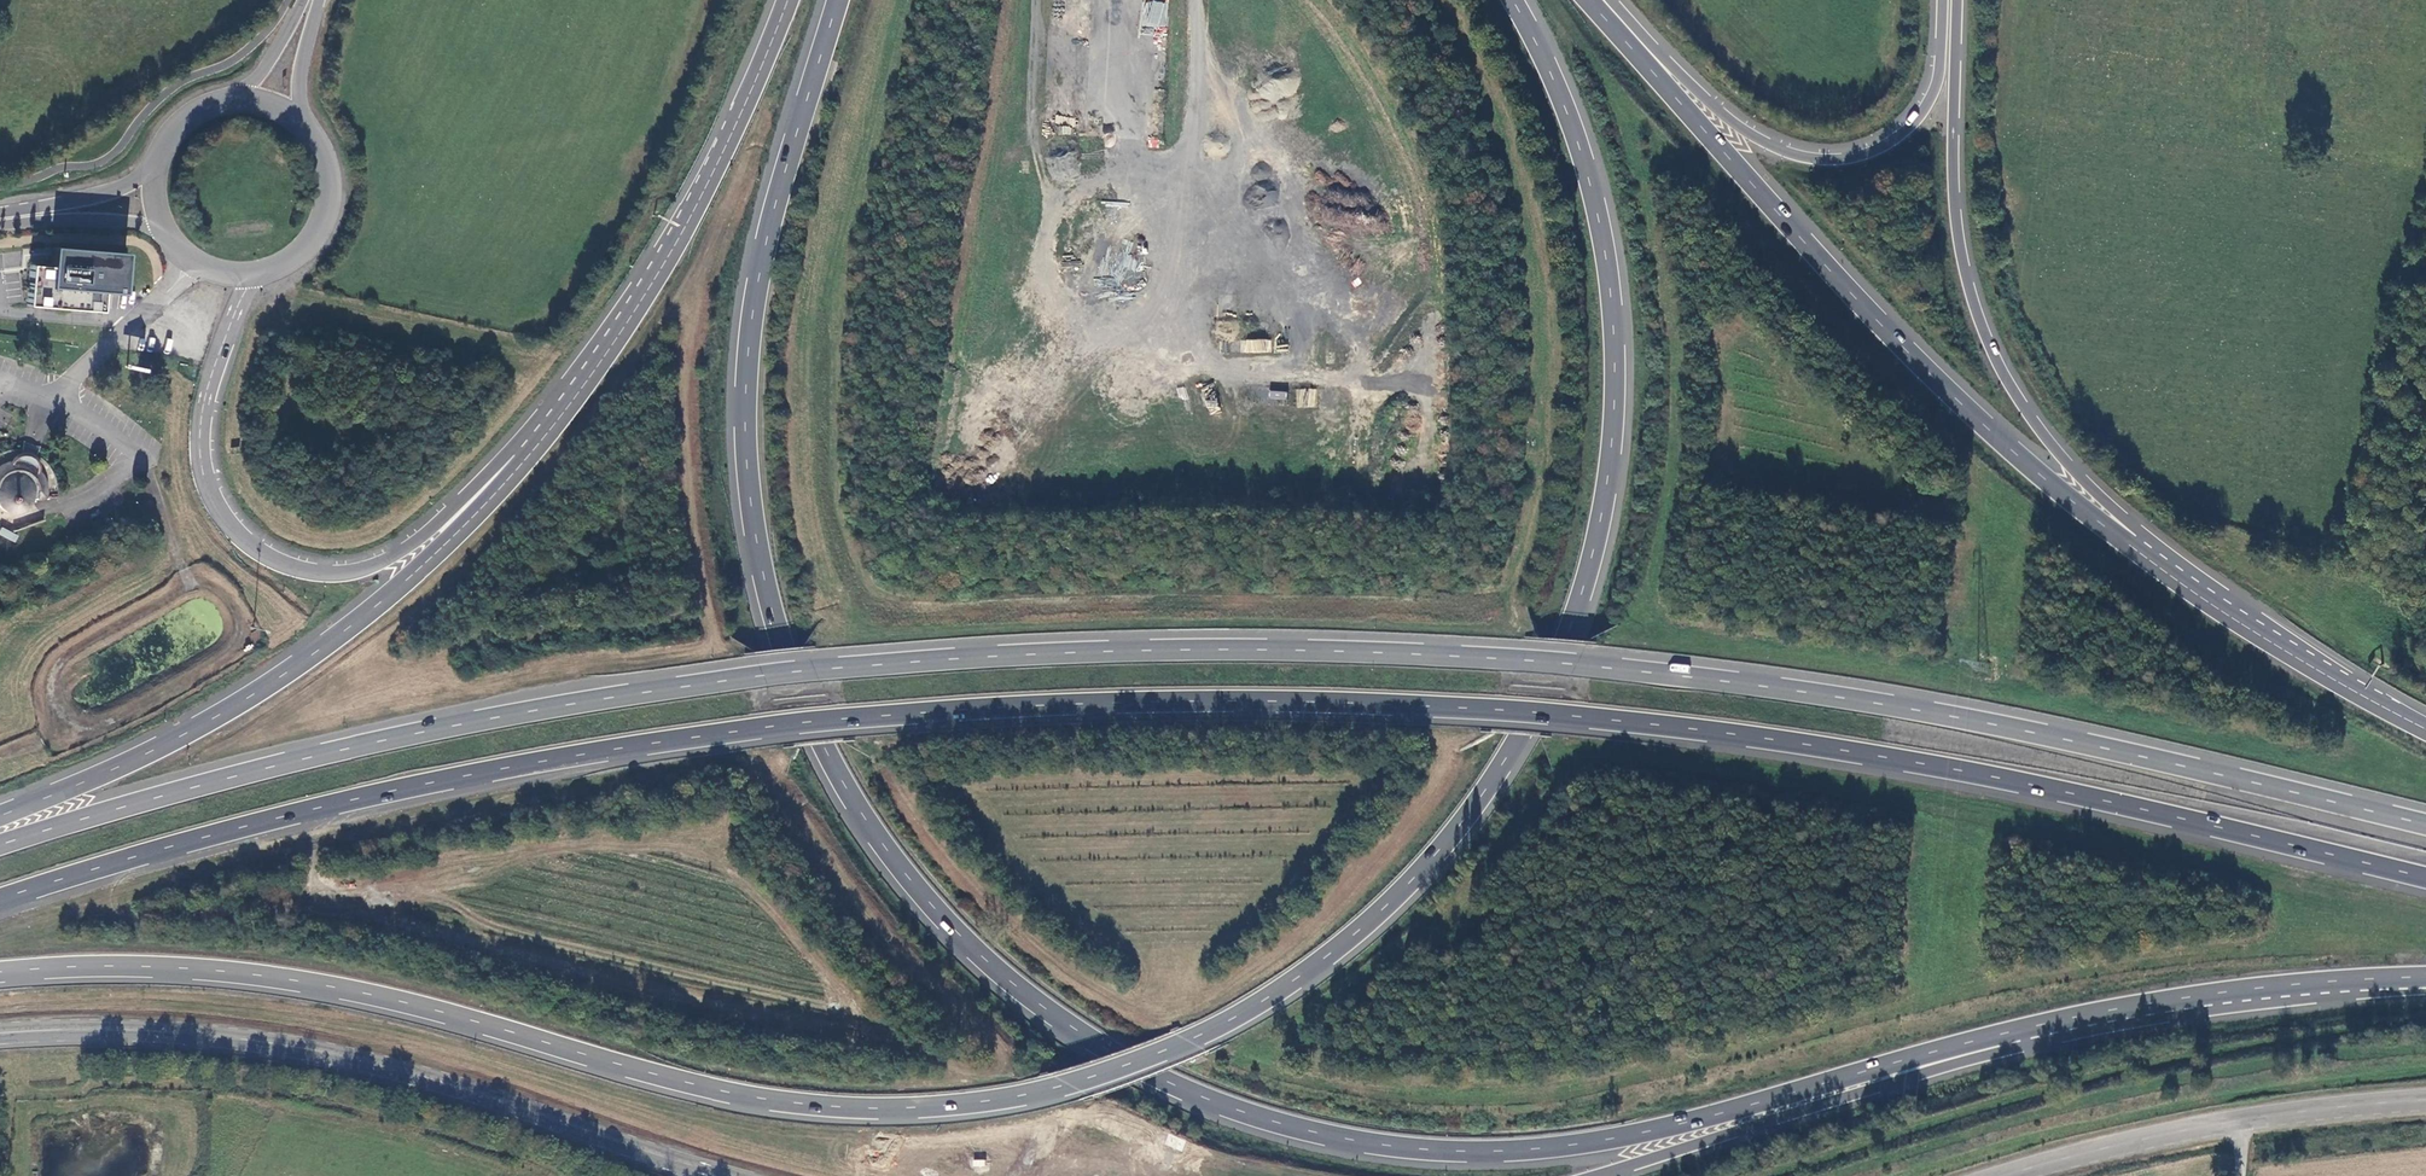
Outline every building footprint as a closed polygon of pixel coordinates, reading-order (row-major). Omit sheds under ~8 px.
[(1145,0),(1142,25),(1165,28),(1168,3),(1145,0)] [(125,253),(51,247),(49,266),(30,265),(26,305),(100,312),(102,292),(121,294),(125,253)] [(1271,353),(1271,340),(1240,339),(1239,352),(1271,353)] [(1286,400),(1287,391),(1269,390),(1268,399),(1286,400)] [(3,507),(9,511),(22,513),(27,510),(26,507),(33,497),(45,496),(46,484),(41,474),(36,468),(38,464),(35,461),(31,457),(32,455),(26,451),(24,455),(14,457),(13,460),(3,463),(0,465),(0,504),(3,507)] [(0,530),(0,535),(15,542),(18,535),(1,527),(0,530)]
